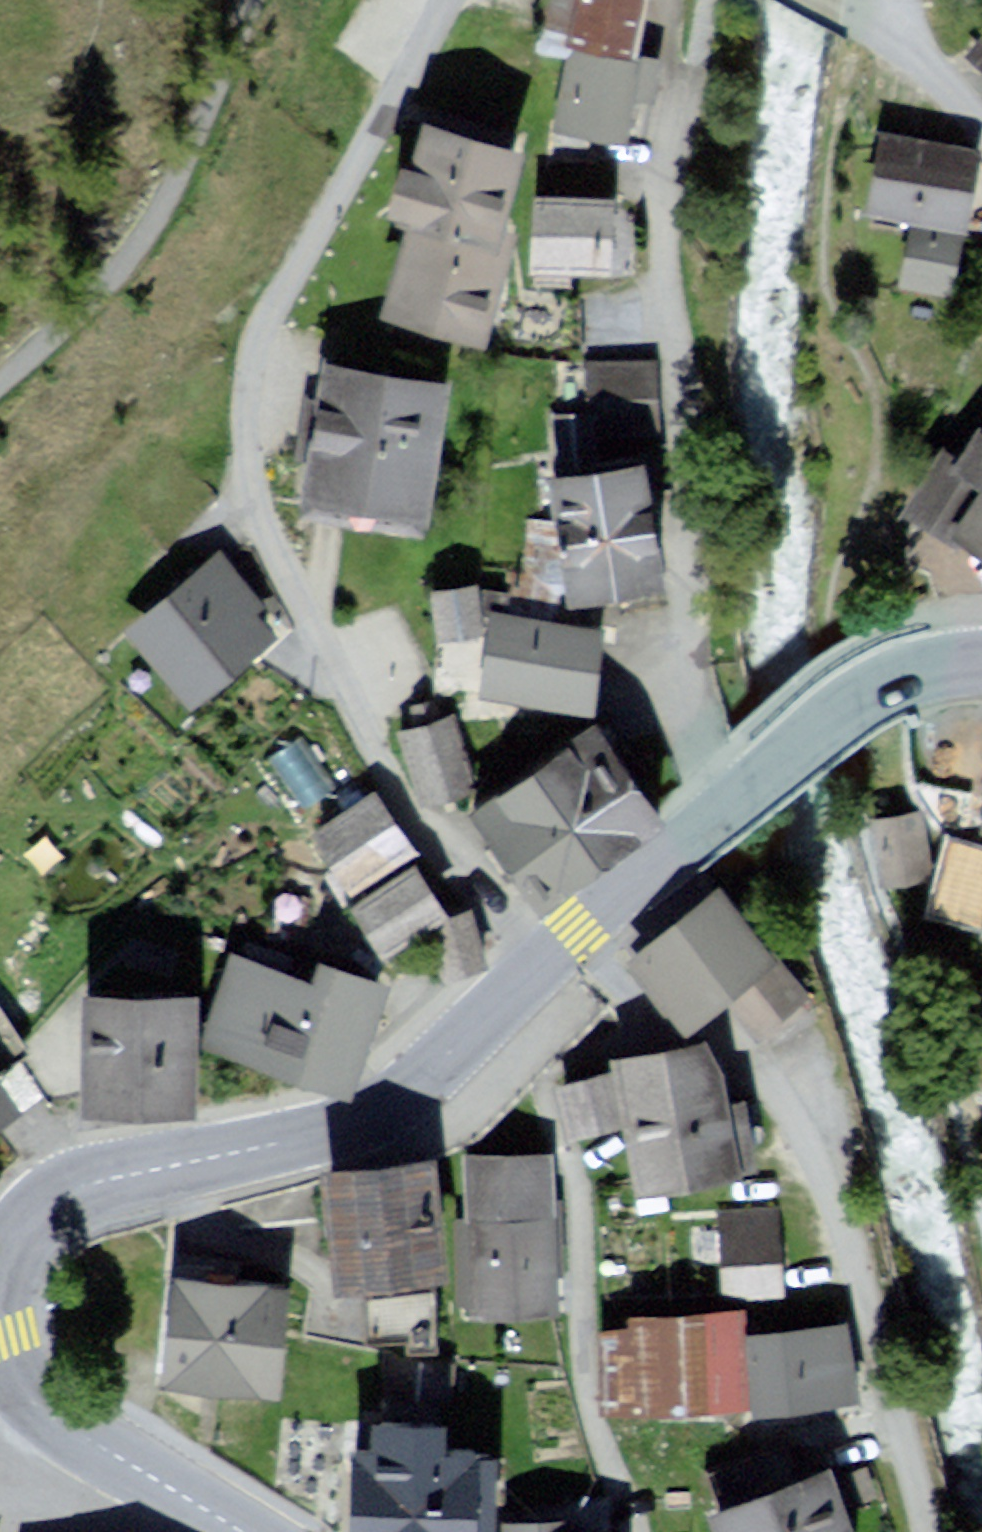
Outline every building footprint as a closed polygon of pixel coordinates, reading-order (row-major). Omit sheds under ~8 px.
[(544,44),(577,50),(634,61),(646,0),(552,0),(544,44)] [(951,42),(981,73),(981,11),(951,42)] [(577,50),(562,132),(629,145),(637,101),(654,104),(662,66),(634,61),(577,50)] [(964,139),(861,118),(845,198),(948,219),(964,139)] [(513,147),(422,120),(407,170),(387,164),(372,212),(400,220),(372,313),(475,343),(509,231),(489,225),(513,147)] [(610,205),(532,201),(529,266),(607,269),(610,205)] [(949,226),(895,215),(883,271),(937,282),(949,226)] [(644,367),(587,366),(586,417),(643,419),(644,367)] [(451,392),(331,369),(303,511),(424,534),(451,392)] [(977,429),(960,457),(943,447),(897,519),(954,552),(958,546),(981,562),(981,433),(977,429)] [(640,465),(543,482),(565,607),(663,590),(640,465)] [(224,557),(128,633),(189,710),(271,645),(253,623),(268,611),(224,557)] [(483,588),(438,592),(443,648),(488,644),(483,588)] [(612,632),(497,612),(483,698),(597,718),(612,632)] [(974,673),(949,809),(981,815),(981,674),(974,673)] [(451,718),(406,730),(423,797),(469,786),(451,718)] [(603,726),(463,817),(529,919),(669,828),(603,726)] [(383,798),(318,831),(347,887),(412,854),(383,798)] [(915,802),(858,809),(865,871),(922,864),(915,802)] [(939,818),(917,896),(981,914),(981,831),(939,818)] [(415,869),(343,908),(371,959),(426,927),(442,920),(415,869)] [(717,888),(632,959),(688,1026),(722,997),(773,953),(717,888)] [(426,927),(442,983),(490,970),(475,914),(426,927)] [(311,979),(245,953),(208,1043),(350,1101),(398,985),(321,954),(311,979)] [(812,997),(773,953),(722,997),(761,1042),(812,997)] [(198,993),(77,990),(74,1118),(195,1120),(198,993)] [(705,1054),(621,1068),(640,1182),(724,1168),(705,1054)] [(25,1110),(0,1073),(0,1127),(25,1110)] [(605,1077),(568,1084),(576,1128),(613,1122),(605,1077)] [(552,1153),(463,1153),(463,1318),(552,1318),(552,1153)] [(438,1163),(325,1167),(329,1290),(367,1289),(369,1346),(444,1343),(438,1163)] [(784,1200),(708,1203),(712,1298),(788,1295),(784,1200)] [(289,1282),(167,1271),(156,1384),(278,1396),(289,1282)] [(747,1314),(625,1317),(628,1423),(750,1419),(748,1343),(747,1314)] [(748,1343),(750,1419),(863,1408),(852,1332),(748,1343)] [(357,1454),(353,1531),(481,1531),(485,1454),(454,1453),(455,1420),(385,1417),(383,1456),(357,1454)] [(714,1521),(718,1531),(859,1531),(840,1476),(714,1521)] [(627,1501),(502,1498),(502,1531),(627,1531),(627,1501)]
